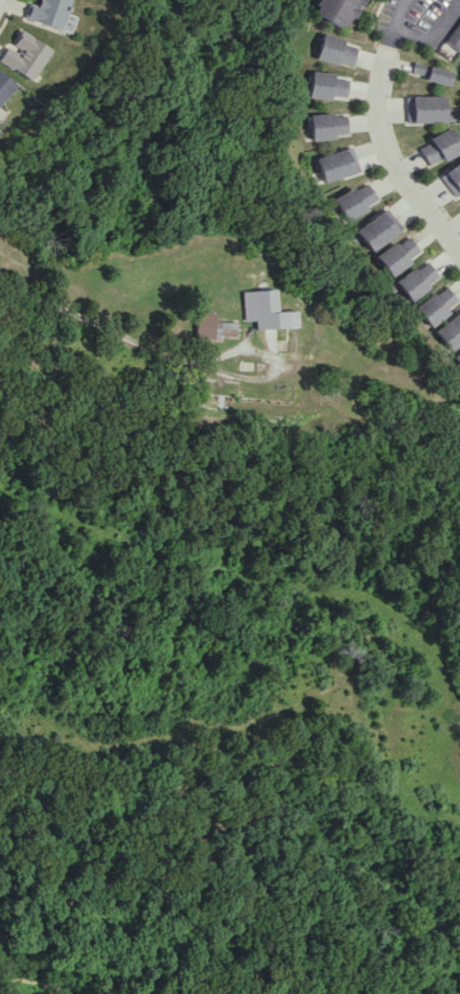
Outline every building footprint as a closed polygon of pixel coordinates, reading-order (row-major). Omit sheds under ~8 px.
[(36,5),(30,3),(25,18),(70,33),(76,16),(66,13),(70,0),(38,0),(36,5)] [(342,26),(358,15),(364,0),(315,0),(310,12),(342,26)] [(459,48),(459,21),(445,42),(458,51),(459,48)] [(20,31),(11,48),(7,45),(0,58),(0,62),(33,80),(50,47),(20,31)] [(317,59),(355,66),(359,46),(344,43),(344,38),(322,34),(317,59)] [(412,74),(448,84),(452,72),(415,61),(412,74)] [(16,84),(0,72),(0,106),(16,84)] [(310,97),(333,99),(334,96),(349,97),(351,76),(313,72),(310,97)] [(444,122),(443,95),(406,96),(407,122),(444,122)] [(312,115),(313,139),(350,136),(349,113),(312,115)] [(417,147),(424,165),(458,152),(448,127),(426,137),(428,142),(417,147)] [(354,147),(317,157),(324,183),(361,172),(354,147)] [(459,189),(459,157),(434,175),(449,197),(459,189)] [(333,199),(346,221),(367,209),(365,205),(376,199),(366,181),(333,199)] [(352,233),(369,253),(400,228),(384,207),(352,233)] [(419,252),(404,234),(371,260),(386,279),(419,252)] [(427,284),(437,275),(423,259),(396,282),(412,301),(429,287),(427,284)] [(415,305),(429,325),(459,304),(445,284),(415,305)] [(240,290),(241,320),(253,320),(253,329),(296,327),(295,310),(275,311),(274,288),(240,290)] [(435,332),(452,352),(459,345),(459,310),(435,332)] [(234,338),(234,321),(213,321),(213,313),(194,312),(193,337),(234,338)]
